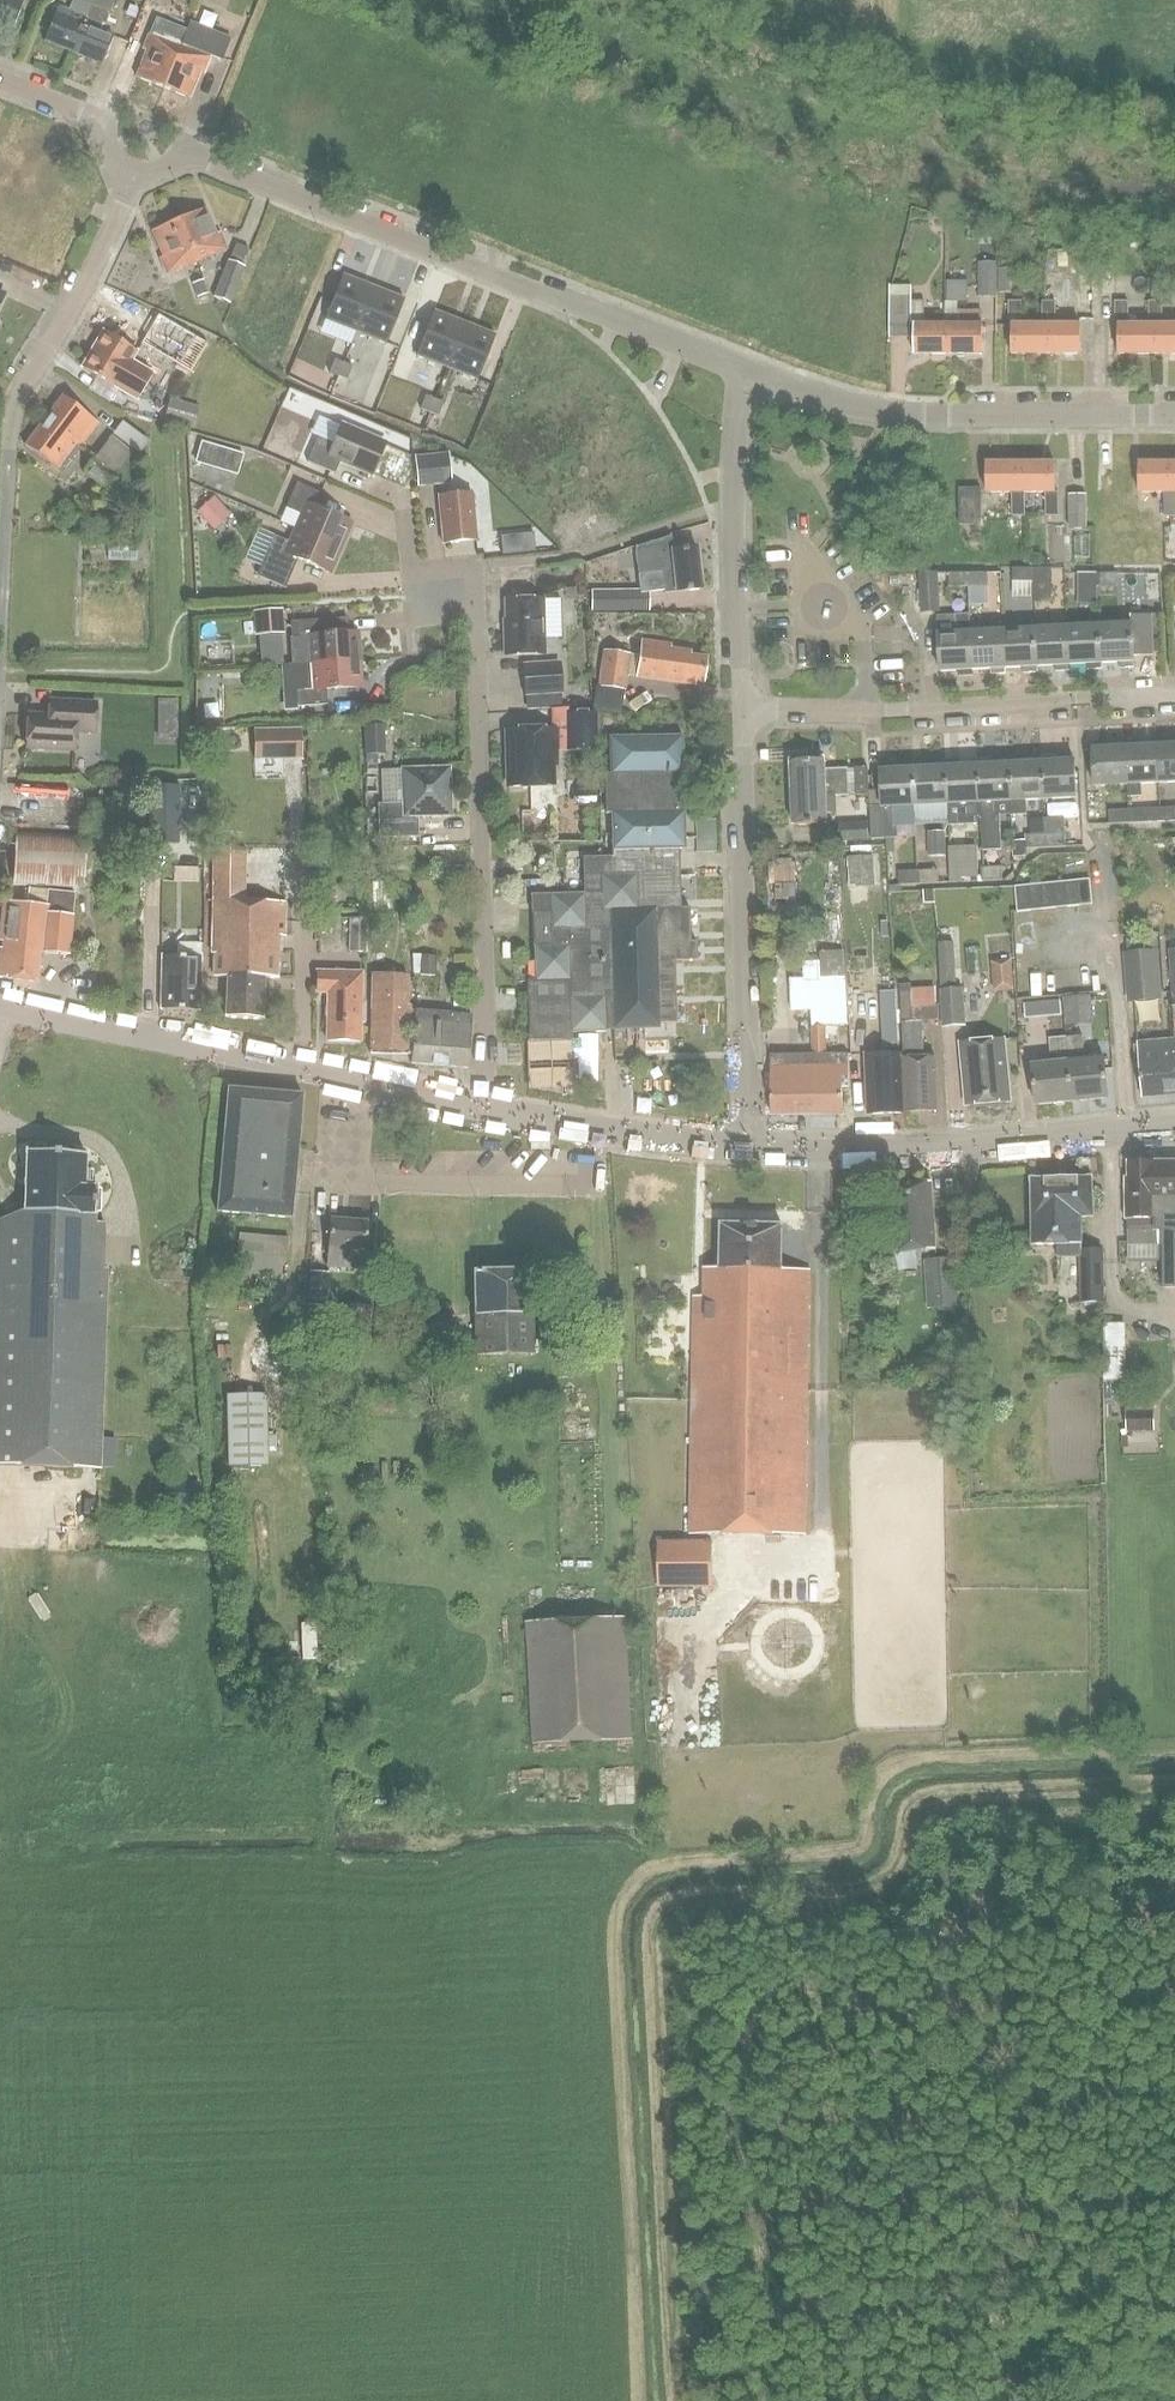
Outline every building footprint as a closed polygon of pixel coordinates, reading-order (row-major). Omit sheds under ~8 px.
[(26,0),(0,0),(0,24),(15,30),(26,0)] [(57,14),(71,20),(74,13),(89,19),(96,0),(76,0),(75,1),(73,1),(69,11),(60,7),(57,14)] [(89,19),(74,54),(104,66),(115,38),(101,32),(104,25),(106,26),(117,0),(96,0),(89,19)] [(57,14),(45,42),(74,54),(89,19),(74,13),(71,20),(57,14)] [(157,19),(151,34),(181,47),(182,47),(188,31),(157,19)] [(181,47),(164,89),(191,100),(201,74),(205,76),(212,59),(211,59),(212,57),(224,62),(233,41),(191,24),(188,31),(182,47),(181,47)] [(164,89),(181,47),(151,34),(144,51),(147,52),(137,78),(164,89)] [(29,215),(71,201),(52,141),(9,154),(29,215)] [(198,263),(228,250),(221,234),(217,235),(206,209),(180,221),(198,263)] [(168,276),(198,263),(180,221),(153,232),(164,258),(161,259),(168,276)] [(227,263),(212,298),(229,305),(243,270),(227,263)] [(982,299),(998,299),(998,267),(982,267),(982,299)] [(1016,272),(1000,272),(1000,295),(1016,295),(1016,272)] [(343,275),(325,319),(356,332),(374,287),(343,275)] [(204,280),(193,284),(198,297),(208,293),(204,280)] [(948,303),(960,303),(967,303),(967,282),(948,282),(948,303)] [(950,326),(947,326),(926,326),(926,302),(913,302),(913,292),(913,286),(896,287),(896,292),(892,292),(892,338),(916,338),(916,355),(950,355),(950,326)] [(374,287),(356,332),(387,344),(404,299),(374,287)] [(960,326),(960,303),(948,303),(947,303),(947,326),(950,326),(950,355),(985,355),(985,326),(960,326)] [(1011,303),(1011,327),(1014,327),(1013,356),(1047,356),(1048,327),(1045,327),(1024,327),(1024,303),(1011,303)] [(1045,303),(1045,327),(1048,327),(1047,356),(1082,355),(1083,327),(1058,327),(1058,303),(1045,303)] [(1130,303),(1117,303),(1117,327),(1120,327),(1120,355),(1154,355),(1154,327),(1151,327),(1130,327),(1130,303)] [(1151,327),(1154,327),(1154,355),(1174,355),(1174,327),(1164,327),(1164,303),(1151,303),(1151,327)] [(434,311),(416,355),(446,367),(464,323),(434,311)] [(158,315),(141,344),(191,373),(208,344),(158,315)] [(464,323),(446,367),(477,380),(495,335),(464,323)] [(104,332),(82,369),(116,389),(137,401),(146,386),(154,373),(148,369),(133,360),(138,352),(104,332)] [(334,360),(328,373),(337,377),(343,363),(334,360)] [(343,363),(337,377),(346,380),(352,367),(343,363)] [(425,396),(420,409),(429,413),(434,400),(425,396)] [(62,474),(99,425),(63,397),(25,447),(62,474)] [(434,400),(429,413),(437,417),(443,403),(434,400)] [(194,430),(200,409),(171,401),(166,421),(194,430)] [(318,438),(308,463),(335,475),(341,461),(373,475),(386,445),(342,426),(334,445),(318,438)] [(116,475),(127,461),(133,453),(110,436),(93,458),(115,475),(116,475)] [(201,443),(195,463),(216,470),(223,449),(201,443)] [(418,487),(451,483),(448,456),(415,459),(418,487)] [(108,484),(115,475),(93,458),(86,468),(108,484)] [(987,464),(987,493),(1013,493),(1013,517),(1026,517),(1026,493),(1023,493),(1023,464),(987,464)] [(1023,464),(1023,493),(1026,493),(1046,493),(1046,517),(1059,517),(1059,493),(1057,493),(1056,464),(1023,464)] [(1140,493),(1165,493),(1165,517),(1174,517),(1174,493),(1174,464),(1140,464),(1140,493)] [(296,529),(341,549),(352,524),(320,510),(326,496),(297,484),(286,509),(302,516),(296,529)] [(982,489),(963,490),(963,526),(982,526),(982,489)] [(444,545),(477,542),(472,494),(439,497),(444,545)] [(1071,531),(1087,531),(1086,497),(1070,497),(1071,531)] [(214,498),(198,512),(215,531),(231,517),(214,498)] [(522,529),(524,553),(535,552),(533,528),(522,529)] [(341,549),(296,529),(290,544),(274,537),(257,575),(286,588),(298,560),(330,574),(341,549)] [(697,548),(673,551),(672,537),(636,549),(639,575),(662,573),(665,594),(702,590),(697,548)] [(107,541),(107,560),(137,561),(137,542),(107,541)] [(1013,571),(1014,584),(1034,584),(1034,571),(1013,571)] [(1052,571),(1034,571),(1034,584),(1053,584),(1052,571)] [(969,588),(969,575),(949,575),(949,588),(969,588)] [(988,576),(969,575),(969,588),(988,589),(988,576)] [(1078,576),(1078,589),(1098,588),(1098,575),(1078,576)] [(1098,575),(1098,588),(1118,588),(1118,575),(1098,575)] [(921,576),(923,615),(941,614),(939,576),(921,576)] [(591,611),(649,611),(649,590),(591,591),(591,611)] [(510,601),(505,601),(506,631),(504,631),(504,656),(545,656),(544,600),(524,600),(522,596),(512,597),(510,601)] [(254,635),(280,633),(279,611),(253,612),(254,635)] [(973,670),(971,633),(970,633),(969,618),(955,619),(956,633),(938,634),(940,672),(959,671),(959,677),(974,676),(973,670)] [(1134,662),(1134,658),(1155,658),(1155,656),(1163,656),(1163,618),(1131,618),(1131,624),(1100,626),(1101,664),(1102,664),(1119,663),(1120,668),(1134,668),(1134,662)] [(310,664),(359,661),(358,634),(323,636),(322,621),(291,623),(292,649),(309,648),(310,664)] [(1102,669),(1102,664),(1101,664),(1100,626),(1068,628),(1069,665),(1070,665),(1087,664),(1088,670),(1102,669)] [(1070,671),(1070,665),(1069,665),(1068,628),(1036,629),(1037,667),(1038,667),(1055,666),(1056,672),(1070,671)] [(1038,673),(1038,667),(1037,667),(1036,629),(1004,631),(1005,669),(1006,669),(1023,668),(1023,674),(1038,673)] [(1006,674),(1006,669),(1005,669),(1004,631),(971,633),(973,670),(991,669),(991,675),(1006,674)] [(641,641),(639,656),(605,651),(599,687),(625,691),(627,677),(695,686),(696,680),(703,681),(706,660),(690,658),(691,652),(671,649),(672,646),(641,641)] [(309,648),(292,649),(293,665),(310,664),(309,648)] [(326,690),(361,688),(359,661),(310,664),(312,690),(295,691),(296,708),(327,706),(326,690)] [(293,665),(284,666),(287,708),(296,708),(295,691),(312,690),(310,664),(293,665)] [(526,694),(562,692),(560,666),(524,668),(526,694)] [(157,700),(157,719),(178,719),(178,700),(157,700)] [(96,705),(50,702),(49,717),(28,716),(26,749),(75,751),(76,733),(94,734),(96,705)] [(565,750),(593,750),(592,710),(564,711),(565,750)] [(301,728),(254,730),(255,760),(302,758),(301,728)] [(365,757),(385,757),(384,730),(365,730),(365,757)] [(554,730),(507,731),(508,788),(551,787),(551,766),(555,766),(554,730)] [(531,914),(532,914),(533,947),(534,982),(526,982),(528,1042),(571,1041),(570,1033),(605,1033),(605,1030),(657,1028),(657,1024),(675,1024),(673,962),(696,961),(695,942),(689,943),(688,908),(672,909),(670,850),(685,850),(684,810),(679,811),(678,776),(683,775),(682,736),(608,738),(611,857),(582,858),(583,894),(530,895),(531,914)] [(1171,745),(1171,739),(1156,739),(1157,745),(1159,783),(1174,782),(1174,744),(1171,745)] [(1157,745),(1139,746),(1139,740),(1124,741),(1127,785),(1127,797),(1140,797),(1140,784),(1159,783),(1157,745)] [(1092,749),(1094,786),(1127,785),(1125,747),(1107,748),(1107,742),(1092,743),(1092,749)] [(1041,762),(1043,800),(1076,798),(1074,760),(1055,761),(1055,755),(1041,756),(1041,762)] [(1043,800),(1041,762),(1023,763),(1023,757),(1009,758),(1009,764),(1011,801),(1011,815),(1024,815),(1024,801),(1043,800)] [(981,851),(1000,850),(999,814),(992,814),(991,802),(1011,801),(1009,764),(991,764),(991,759),(976,759),(977,765),(979,816),(981,851)] [(791,762),(793,826),(827,825),(826,797),(849,796),(848,769),(825,770),(824,760),(791,762)] [(959,766),(959,760),(944,761),(944,767),(945,767),(947,805),(949,805),(950,825),(965,824),(964,817),(979,816),(977,765),(959,766)] [(945,767),(944,767),(927,768),(927,762),(912,763),(912,769),(913,769),(914,806),(947,805),(945,767)] [(913,769),(912,769),(895,769),(895,764),(880,764),(880,770),(882,807),(871,808),(872,840),(899,839),(899,827),(915,826),(914,806),(913,769)] [(378,804),(378,839),(418,838),(418,817),(451,816),(449,768),(402,770),(402,803),(378,804)] [(856,795),(869,795),(868,768),(855,769),(856,795)] [(156,786),(155,842),(179,843),(180,786),(156,786)] [(570,806),(591,806),(591,792),(569,792),(570,806)] [(1128,811),(1129,825),(1148,824),(1148,810),(1128,811)] [(1129,825),(1128,811),(1108,812),(1109,827),(1129,825)] [(1044,837),(1063,836),(1062,819),(1044,820),(1044,837)] [(839,843),(868,841),(868,823),(838,825),(839,843)] [(85,890),(86,870),(88,836),(16,832),(13,886),(85,890)] [(944,834),(930,834),(931,859),(944,858),(944,834)] [(1045,849),(1063,848),(1063,836),(1044,837),(1045,849)] [(1025,850),(1045,849),(1044,837),(1025,838),(1025,840),(1025,850)] [(1026,857),(1025,850),(1025,840),(1012,841),(1013,858),(1026,857)] [(977,847),(949,848),(951,883),(962,882),(962,878),(978,877),(977,847)] [(284,939),(285,904),(247,903),(248,850),(209,849),(207,902),(212,902),(211,954),(214,954),(213,977),(226,978),(224,1018),(261,1020),(262,978),(276,979),(278,938),(284,939)] [(876,886),(874,856),(849,857),(850,887),(876,886)] [(793,859),(773,860),(774,884),(776,884),(793,884),(793,859)] [(981,868),(982,881),(1001,880),(1000,867),(981,868)] [(917,884),(936,883),(936,870),(916,871),(917,884)] [(899,885),(917,884),(916,871),(898,872),(899,885)] [(1016,912),(1091,904),(1089,879),(1014,887),(1016,912)] [(372,884),(373,918),(386,918),(386,883),(372,884)] [(793,884),(776,884),(777,901),(796,900),(795,884),(793,884)] [(27,904),(3,902),(0,934),(0,943),(7,943),(6,950),(0,949),(0,979),(36,983),(39,954),(68,956),(75,894),(29,890),(27,904)] [(348,952),(365,953),(367,920),(342,919),(341,941),(348,941),(348,952)] [(176,943),(176,957),(160,957),(159,1010),(200,1011),(202,943),(176,943)] [(953,943),(936,943),(938,990),(955,989),(953,943)] [(1125,953),(1129,1003),(1163,1000),(1159,950),(1125,953)] [(795,979),(790,979),(792,1012),(810,1011),(811,1026),(824,1026),(849,1025),(845,951),(821,952),(821,958),(803,959),(804,979),(795,979)] [(436,958),(419,957),(418,976),(435,977),(436,958)] [(1012,961),(991,963),(994,992),(1014,990),(1012,961)] [(854,1020),(874,1020),(874,968),(853,968),(854,1020)] [(364,1024),(365,1003),(360,1003),(361,973),(316,972),(315,993),(327,993),(326,1041),(359,1042),(360,1024),(364,1024)] [(371,974),(369,1055),(408,1055),(408,1034),(412,1034),(414,1012),(409,1012),(409,1005),(406,1004),(406,975),(371,974)] [(933,989),(911,990),(910,985),(900,985),(902,1022),(922,1021),(938,1021),(937,1007),(935,1007),(933,989)] [(962,990),(938,992),(942,1030),(965,1028),(962,990)] [(1089,996),(1063,998),(1065,1025),(1091,1023),(1089,996)] [(1041,1017),(1039,1003),(1025,1004),(1026,1018),(1041,1017)] [(414,1010),(414,1012),(412,1034),(410,1064),(466,1069),(471,1016),(449,1014),(449,1013),(414,1010)] [(904,1113),(936,1111),(934,1057),(923,1057),(922,1021),(902,1022),(904,1058),(902,1058),(904,1113)] [(770,1115),(841,1114),(841,1088),(848,1088),(847,1055),(826,1055),(824,1026),(811,1026),(811,1054),(770,1056),(770,1115)] [(1064,1038),(1070,1102),(1106,1098),(1103,1058),(1076,1061),(1075,1052),(1082,1051),(1081,1036),(1064,1038)] [(595,1058),(595,1038),(575,1038),(575,1058),(595,1058)] [(1034,1105),(1070,1102),(1064,1038),(1048,1039),(1049,1055),(1056,1054),(1057,1063),(1030,1066),(1034,1105)] [(965,1105),(1008,1101),(1003,1039),(960,1043),(965,1105)] [(1174,1094),(1174,1067),(1173,1040),(1136,1043),(1140,1097),(1174,1094)] [(867,1115),(902,1113),(900,1054),(864,1055),(867,1115)] [(291,1218),(302,1095),(227,1088),(216,1211),(291,1218)] [(108,1269),(102,1269),(104,1224),(94,1223),(95,1188),(83,1188),(85,1156),(26,1154),(24,1213),(0,1222),(0,1465),(100,1469),(108,1269)] [(1155,1163),(1129,1163),(1129,1179),(1125,1179),(1125,1195),(1126,1195),(1126,1220),(1127,1220),(1127,1232),(1162,1232),(1163,1289),(1174,1289),(1174,1163),(1155,1163)] [(1032,1180),(1033,1248),(1059,1247),(1059,1259),(1081,1258),(1082,1305),(1105,1305),(1104,1249),(1084,1249),(1084,1218),(1093,1217),(1092,1178),(1032,1180)] [(892,1253),(936,1250),(931,1183),(888,1186),(892,1253)] [(363,1271),(367,1222),(330,1219),(327,1255),(326,1268),(363,1271)] [(693,1298),(689,1516),(689,1536),(805,1538),(809,1272),(780,1271),(781,1227),(718,1226),(718,1271),(704,1271),(704,1299),(693,1298)] [(268,1235),(268,1259),(288,1259),(289,1235),(268,1235)] [(953,1259),(923,1261),(926,1309),(956,1307),(953,1259)] [(324,1275),(306,1273),(303,1307),(321,1309),(324,1275)] [(476,1356),(534,1355),(532,1273),(474,1274),(476,1356)] [(353,1305),(352,1331),(369,1332),(370,1306),(353,1305)] [(1104,1366),(1124,1366),(1124,1322),(1104,1322),(1104,1366)] [(262,1396),(223,1397),(225,1469),(264,1468),(262,1396)] [(1125,1432),(1153,1431),(1152,1405),(1124,1406),(1125,1432)] [(709,1587),(709,1544),(654,1544),(654,1587),(709,1587)] [(530,1746),(627,1741),(621,1618),(524,1623),(530,1746)] [(288,1681),(301,1680),(300,1658),(286,1659),(288,1681)]
